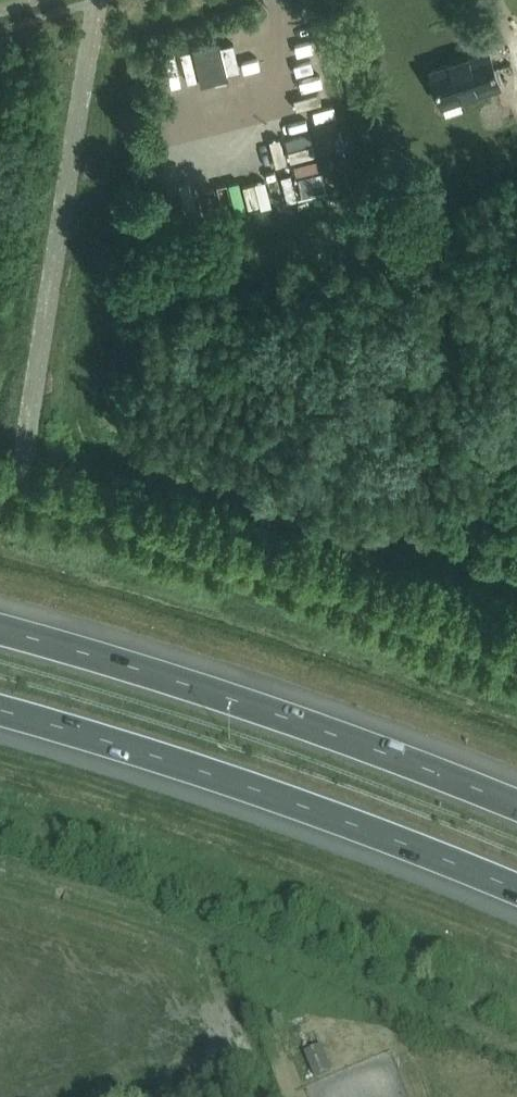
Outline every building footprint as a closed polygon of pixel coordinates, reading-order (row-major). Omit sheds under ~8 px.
[(152,51),(163,88),(189,81),(187,75),(200,71),(192,45),(180,49),(178,43),(152,51)] [(431,69),(441,101),(442,100),(440,95),(456,90),(458,95),(499,82),(488,50),(467,57),(468,59),(450,64),(449,63),(431,69)] [(204,107),(205,117),(227,114),(225,104),(204,107)] [(506,104),(492,114),(501,125),(515,115),(506,104)] [(316,1048),(304,1053),(314,1078),(327,1073),(316,1048)]
